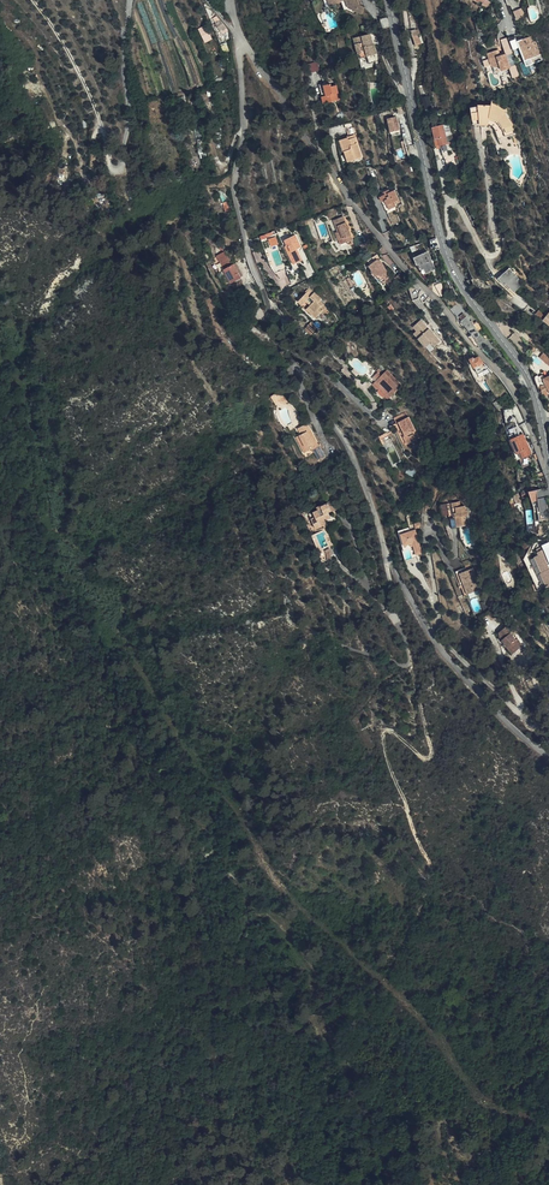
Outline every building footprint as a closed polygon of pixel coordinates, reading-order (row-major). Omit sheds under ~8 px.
[(330,6),(335,4),(337,9),(343,7),(344,9),(347,8),(348,8),(360,14),(362,14),(365,7),(360,5),(358,0),(328,0),(330,6)] [(522,8),(514,11),(518,19),(526,16),(522,8)] [(223,34),(229,30),(221,20),(215,23),(223,34)] [(213,38),(206,24),(199,28),(206,41),(213,38)] [(359,58),(367,56),(375,54),(370,34),(354,38),(359,58)] [(423,43),(421,34),(412,37),(416,48),(420,47),(419,44),(423,43)] [(515,36),(508,38),(510,44),(512,50),(519,48),(524,60),(530,59),(538,56),(539,59),(542,59),(535,41),(533,42),(531,36),(517,41),(515,36)] [(505,54),(506,55),(513,53),(512,50),(510,44),(509,44),(503,46),(505,52),(505,54)] [(502,71),(510,68),(509,67),(506,55),(505,54),(500,55),(500,53),(498,50),(487,53),(489,59),(491,65),(496,67),(500,66),(502,71)] [(375,54),(367,56),(369,63),(377,61),(375,54)] [(485,67),(491,65),(489,59),(483,61),(485,67)] [(318,61),(310,63),(312,72),(321,69),(318,61)] [(513,77),(520,75),(516,64),(509,67),(510,68),(513,77)] [(340,100),(337,85),(331,86),(331,85),(331,84),(324,85),(324,83),(320,84),(324,103),(340,100)] [(423,97),(427,109),(432,108),(429,95),(423,97)] [(491,105),(489,119),(488,124),(493,126),(496,133),(498,139),(515,133),(512,126),(513,125),(505,112),(507,110),(506,106),(503,105),(505,101),(501,99),(499,102),(492,99),(491,105)] [(481,116),(489,119),(491,105),(478,104),(478,106),(471,107),(474,124),(479,124),(479,120),(481,116)] [(390,132),(391,137),(400,134),(396,116),(387,118),(390,132)] [(488,124),(489,119),(481,116),(479,120),(479,124),(488,124)] [(435,118),(431,119),(435,139),(435,140),(436,146),(440,145),(447,143),(446,137),(444,132),(443,125),(438,126),(435,118)] [(362,157),(355,137),(349,139),(348,137),(342,139),(346,150),(344,151),(348,161),(362,157)] [(205,160),(202,145),(196,147),(199,161),(205,160)] [(462,164),(457,152),(444,157),(450,170),(462,164)] [(395,190),(390,192),(386,194),(380,197),(382,201),(385,200),(389,210),(396,206),(396,203),(400,202),(395,190)] [(336,233),(338,239),(343,237),(345,242),(352,240),(343,217),(333,220),(338,232),(336,233)] [(293,256),(296,263),(302,260),(297,249),(301,247),(295,235),(284,240),(287,246),(285,246),(290,257),(293,256)] [(278,244),(275,236),(269,239),(271,247),(278,244)] [(363,251),(369,248),(367,243),(361,246),(363,251)] [(422,255),(415,258),(418,263),(420,262),(422,268),(424,268),(427,272),(435,268),(430,258),(428,252),(425,253),(423,248),(420,250),(422,255)] [(232,282),(240,277),(233,264),(229,256),(225,252),(218,256),(232,282)] [(369,265),(373,270),(376,268),(379,273),(381,276),(383,274),(386,279),(391,276),(380,260),(379,261),(378,259),(369,265)] [(233,264),(240,277),(243,275),(236,263),(233,264)] [(510,268),(500,277),(505,284),(507,282),(514,290),(522,283),(510,268)] [(408,283),(403,274),(396,279),(397,281),(402,287),(408,283)] [(393,275),(391,276),(386,279),(391,286),(397,281),(396,279),(393,275)] [(232,282),(235,288),(244,284),(242,279),(236,282),(236,281),(232,282)] [(428,285),(428,287),(441,298),(440,293),(438,282),(428,285)] [(317,309),(321,313),(322,312),(325,308),(326,307),(320,300),(321,299),(311,289),(299,301),(302,305),(308,300),(311,303),(309,306),(315,311),(317,309)] [(316,318),(321,313),(317,309),(315,311),(309,306),(306,308),(316,318)] [(543,319),(546,316),(539,310),(536,314),(543,319)] [(479,331),(474,325),(467,316),(461,320),(472,334),(471,335),(477,343),(484,338),(479,331)] [(441,341),(421,319),(414,325),(417,330),(421,334),(419,337),(426,346),(430,342),(431,340),(436,345),(441,341)] [(478,322),(474,325),(479,331),(483,328),(478,322)] [(306,329),(312,334),(317,328),(311,323),(306,329)] [(338,353),(341,350),(334,344),(331,347),(338,353)] [(543,353),(540,358),(548,364),(548,356),(543,353)] [(474,366),(483,362),(480,356),(474,359),(473,357),(470,359),(474,366)] [(286,369),(290,366),(285,360),(281,363),(286,369)] [(375,381),(391,396),(402,385),(387,370),(380,376),(377,373),(375,375),(378,378),(375,381)] [(541,393),(543,393),(548,391),(548,393),(548,375),(545,377),(544,374),(539,376),(538,374),(534,376),(535,378),(541,393)] [(389,399),(391,396),(375,381),(373,384),(389,399)] [(284,404),(278,395),(274,394),(271,396),(276,405),(280,403),(284,404)] [(283,395),(278,395),(284,404),(284,405),(288,402),(283,395)] [(503,405),(499,399),(494,403),(498,409),(503,405)] [(419,438),(406,412),(394,418),(396,423),(399,422),(406,436),(404,437),(407,444),(419,438)] [(301,434),(300,435),(306,446),(304,447),(306,451),(311,449),(314,447),(316,450),(322,448),(320,444),(318,445),(307,423),(298,428),(301,434)] [(532,453),(525,437),(523,438),(521,434),(512,438),(520,458),(532,453)] [(306,446),(300,435),(296,437),(304,452),(306,451),(304,447),(306,446)] [(326,455),(322,448),(316,450),(314,452),(318,459),(326,455)] [(417,476),(419,472),(409,466),(406,471),(413,475),(414,474),(417,476)] [(538,497),(537,490),(529,490),(531,501),(533,507),(537,507),(539,520),(548,519),(546,496),(538,497)] [(519,493),(513,495),(516,504),(522,502),(521,499),(519,493)] [(309,512),(311,518),(316,516),(318,521),(324,519),(330,516),(328,512),(339,507),(335,499),(321,506),(320,505),(316,506),(317,509),(309,512)] [(452,502),(453,512),(455,512),(456,517),(457,526),(466,524),(465,515),(468,515),(467,510),(466,510),(465,505),(460,506),(459,501),(452,502)] [(316,516),(311,518),(316,528),(326,524),(324,519),(318,521),(316,516)] [(416,529),(411,531),(409,526),(399,529),(405,549),(410,548),(413,557),(418,556),(417,553),(422,551),(416,529)] [(499,554),(504,551),(499,541),(494,543),(499,554)] [(548,559),(545,553),(543,548),(538,551),(539,554),(534,556),(536,558),(531,560),(541,581),(545,580),(547,584),(548,583),(548,567),(546,560),(548,559)] [(468,593),(480,588),(473,568),(460,573),(468,593)] [(502,639),(506,644),(508,642),(510,644),(509,645),(515,652),(523,645),(517,638),(516,639),(506,626),(499,632),(503,637),(502,639)] [(508,642),(506,644),(513,653),(515,652),(509,645),(510,644),(508,642)] [(232,882),(236,879),(230,872),(226,875),(232,882)]
